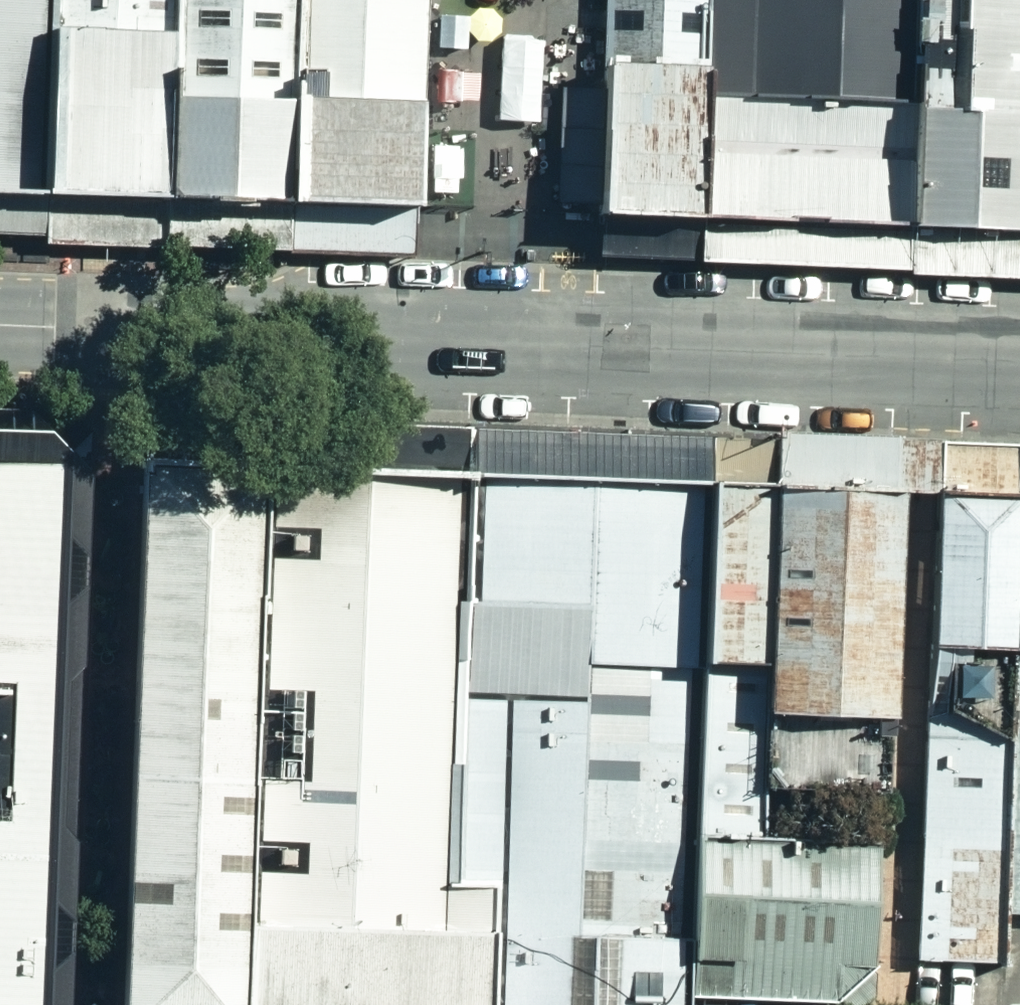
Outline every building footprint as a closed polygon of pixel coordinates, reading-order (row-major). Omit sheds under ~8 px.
[(41,195),(49,0),(0,0),(0,193),(41,195)] [(41,195),(417,209),(424,0),(49,0),(41,195)] [(599,211),(907,221),(917,0),(607,0),(606,20),(602,132),(599,211)] [(907,221),(1019,222),(1019,0),(917,0),(907,221)] [(65,456),(61,584),(49,1004),(72,1004),(79,844),(65,830),(70,681),(85,667),(91,473),(31,411),(0,409),(0,454),(65,456)] [(704,480),(681,993),(694,993),(860,1000),(865,850),(744,845),(749,704),(878,709),(887,466),(888,438),(706,431),(705,459),(704,480)] [(0,454),(0,1004),(49,1004),(61,584),(65,456),(0,454)] [(270,464),(144,459),(124,1004),(250,1004),(270,464)] [(455,594),(460,471),(270,464),(250,1004),(491,1004),(501,695),(452,693),(452,691),(455,594)] [(491,1004),(680,1004),(681,993),(704,480),(475,472),(470,595),(455,594),(452,691),(501,692),(501,695),(491,1004)] [(998,908),(1010,491),(929,488),(915,958),(996,961),(998,908)] [(998,908),(1019,909),(1019,491),(1010,491),(998,908)] [(694,993),(681,993),(680,1004),(693,1004),(694,993)]
